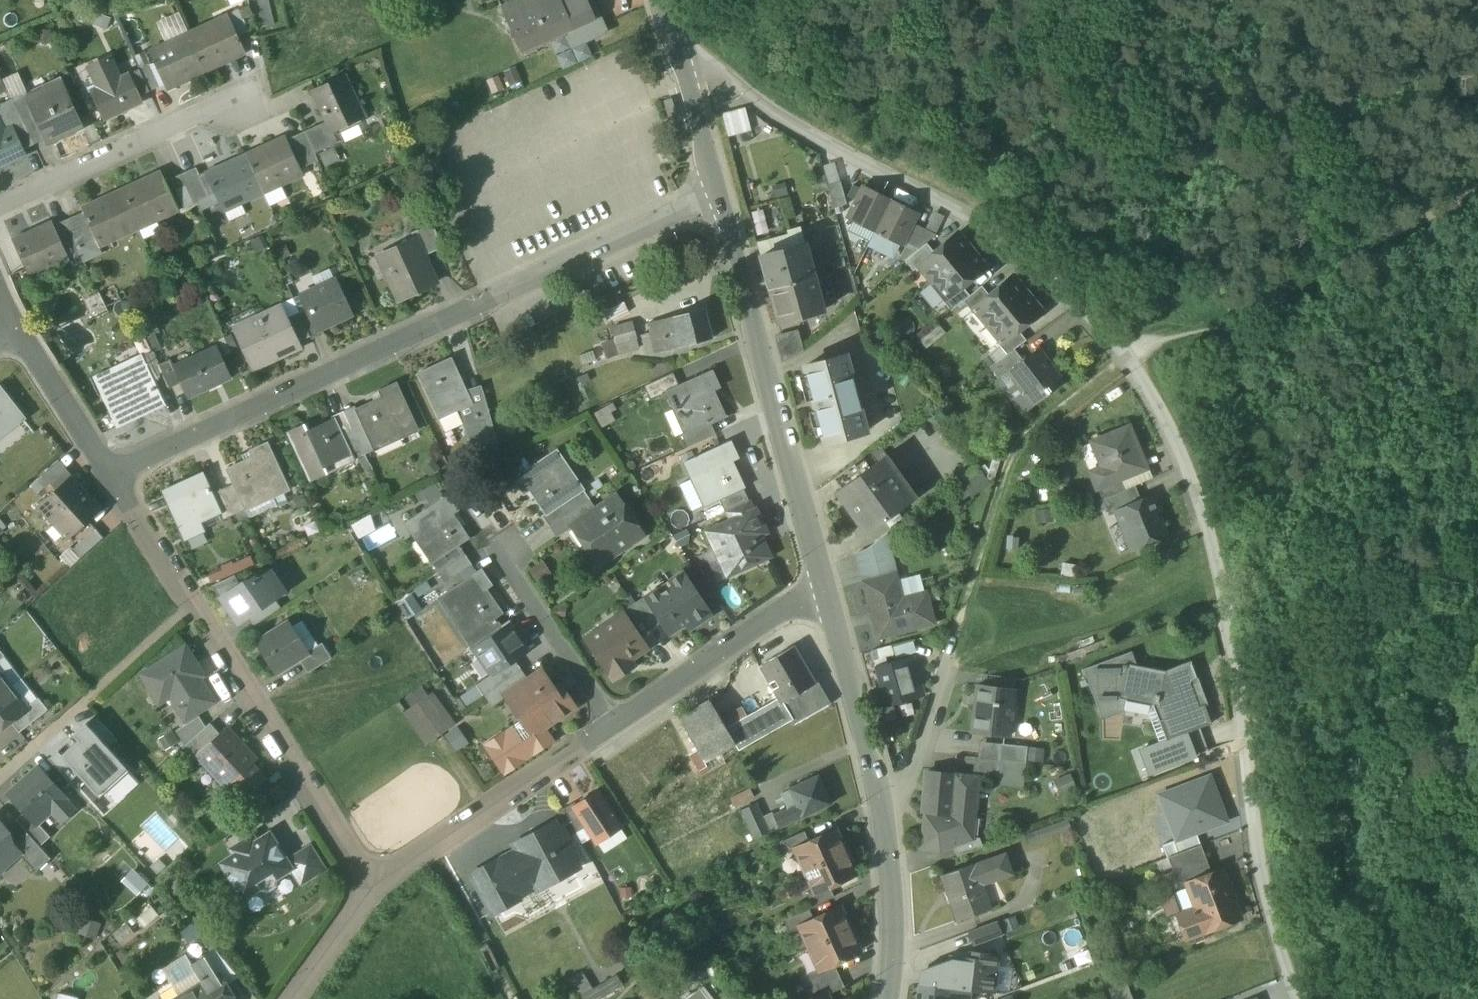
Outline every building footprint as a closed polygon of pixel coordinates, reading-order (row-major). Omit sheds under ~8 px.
[(259,27),(274,23),(268,0),(253,0),(259,27)] [(561,1),(560,0),(517,0),(500,7),(520,51),(563,32),(572,28),(593,19),(592,18),(584,0),(564,0),(561,1)] [(592,18),(599,15),(592,0),(584,0),(592,18)] [(231,23),(237,35),(249,30),(239,8),(227,13),(231,23)] [(192,41),(187,32),(179,12),(156,22),(165,42),(170,40),(174,49),(192,41)] [(97,13),(93,25),(106,30),(110,19),(97,13)] [(599,15),(592,18),(593,19),(572,28),(563,32),(570,48),(606,32),(599,15)] [(187,32),(192,41),(204,67),(224,57),(227,62),(245,53),(237,35),(231,23),(214,31),(210,22),(187,32)] [(37,29),(36,42),(51,42),(52,30),(37,29)] [(206,71),(204,67),(192,41),(174,49),(170,40),(165,42),(149,50),(165,85),(185,76),(187,80),(206,71)] [(92,91),(104,118),(139,102),(137,97),(127,75),(119,79),(109,57),(89,66),(99,88),(92,91)] [(150,64),(139,70),(149,92),(160,86),(150,64)] [(99,88),(89,66),(78,71),(88,93),(92,91),(99,88)] [(137,97),(149,92),(139,70),(127,75),(137,97)] [(8,91),(12,100),(27,93),(18,73),(3,80),(8,91)] [(44,85),(43,94),(62,85),(59,78),(44,85)] [(326,122),(330,130),(362,116),(344,78),(313,93),(326,122)] [(83,129),(62,85),(43,94),(30,100),(43,129),(47,127),(55,142),(83,129)] [(22,123),(28,136),(41,130),(43,129),(30,100),(27,93),(12,100),(16,108),(22,123)] [(0,105),(0,126),(3,132),(11,128),(6,116),(8,112),(16,108),(12,100),(0,105)] [(6,116),(11,128),(22,123),(16,108),(8,112),(6,116)] [(722,114),(728,136),(750,130),(744,108),(722,114)] [(326,122),(305,131),(315,153),(336,143),(330,130),(326,122)] [(28,136),(22,123),(11,128),(21,149),(32,144),(28,136)] [(11,128),(3,132),(0,126),(0,166),(24,155),(21,149),(11,128)] [(45,138),(41,130),(28,136),(32,144),(45,138)] [(303,158),(315,153),(305,131),(293,137),(303,158)] [(303,158),(293,137),(286,140),(299,169),(318,160),(315,153),(303,158)] [(245,154),(247,158),(259,184),(275,176),(280,185),(302,175),(299,169),(286,140),(266,149),(264,145),(245,154)] [(333,148),(318,154),(325,168),(339,161),(333,148)] [(263,193),(259,184),(247,158),(226,167),(225,164),(205,173),(215,194),(219,203),(236,195),(240,204),(263,193)] [(827,186),(840,182),(835,164),(822,167),(824,175),(827,186)] [(194,168),(183,173),(197,202),(215,194),(205,173),(198,176),(194,168)] [(181,210),(197,202),(183,173),(167,180),(181,210)] [(828,190),(827,186),(824,175),(809,179),(813,194),(828,190)] [(121,190),(123,195),(134,219),(151,212),(155,221),(177,211),(161,176),(141,186),(139,181),(121,190)] [(275,176),(259,184),(263,193),(280,185),(275,176)] [(828,190),(833,209),(846,205),(840,182),(827,186),(828,190)] [(286,199),(280,185),(263,193),(269,206),(286,199)] [(862,225),(874,231),(889,201),(863,187),(847,218),(862,225)] [(215,194),(197,202),(201,211),(219,203),(215,194)] [(139,229),(134,219),(123,195),(101,204),(99,200),(81,208),(83,212),(95,238),(111,230),(116,240),(139,229)] [(240,204),(236,195),(219,203),(223,212),(240,204)] [(889,201),(874,231),(897,243),(901,245),(912,223),(916,214),(889,201)] [(240,204),(223,212),(228,222),(245,214),(240,204)] [(83,212),(64,220),(74,242),(83,261),(101,252),(99,247),(95,238),(83,212)] [(134,219),(139,229),(155,221),(151,212),(134,219)] [(933,213),(925,230),(936,235),(944,219),(933,213)] [(64,247),(74,242),(64,220),(54,225),(64,247)] [(155,221),(139,229),(144,240),(161,232),(155,221)] [(901,245),(916,252),(926,243),(936,235),(925,230),(912,223),(901,245)] [(415,240),(423,257),(439,250),(431,224),(410,234),(413,240),(415,240)] [(26,269),(43,261),(47,271),(70,260),(64,247),(54,225),(33,235),(31,231),(12,240),(13,243),(25,267),(26,269)] [(857,236),(869,242),(874,231),(862,225),(857,236)] [(754,244),(759,258),(802,246),(797,228),(786,231),(788,235),(754,244)] [(99,247),(116,240),(111,230),(95,238),(99,247)] [(891,256),(897,243),(874,231),(869,242),(868,244),(891,256)] [(919,266),(932,282),(971,250),(957,233),(933,252),(918,265),(919,266)] [(249,241),(255,253),(268,247),(262,235),(249,241)] [(386,273),(399,301),(435,284),(423,257),(415,240),(413,240),(379,256),(379,258),(383,256),(390,271),(386,273)] [(70,260),(72,265),(83,261),(74,242),(64,247),(70,260)] [(933,252),(926,243),(916,252),(904,261),(912,271),(919,266),(918,265),(933,252)] [(273,251),(278,262),(290,257),(285,246),(273,251)] [(759,258),(767,289),(811,278),(802,246),(759,258)] [(984,267),(971,250),(932,282),(945,298),(946,299),(961,286),(984,267)] [(379,258),(386,273),(390,271),(383,256),(379,258)] [(30,278),(47,271),(43,261),(26,269),(30,278)] [(316,287),(334,279),(329,269),(312,277),(316,287)] [(974,309),(987,325),(1026,294),(1012,276),(989,295),(973,308),(974,309)] [(820,311),(811,278),(767,289),(776,323),(820,311)] [(310,308),(320,329),(322,328),(350,315),(334,279),(316,287),(303,293),(310,308)] [(932,309),(942,301),(945,298),(932,282),(918,293),(932,309)] [(950,311),(962,301),(969,296),(961,286),(946,299),(945,298),(942,301),(950,311)] [(981,286),(969,296),(962,301),(971,311),(974,309),(973,308),(989,295),(981,286)] [(292,298),(299,313),(310,308),(303,293),(292,298)] [(1041,311),(1026,294),(987,325),(1001,342),(1002,343),(1017,330),(1041,311)] [(280,303),(282,308),(287,319),(299,313),(292,298),(280,303)] [(603,312),(608,322),(628,312),(624,302),(603,312)] [(234,330),(252,367),(299,345),(297,341),(287,319),(282,308),(258,319),(260,324),(240,334),(238,328),(234,330)] [(310,308),(299,313),(309,335),(311,339),(324,333),(322,328),(320,329),(310,308)] [(230,319),(234,330),(238,328),(240,334),(260,324),(258,319),(253,309),(230,319)] [(703,309),(672,317),(680,347),(711,339),(703,309)] [(145,339),(155,334),(160,332),(150,310),(135,316),(145,339)] [(297,341),(309,335),(299,313),(287,319),(297,341)] [(646,356),(680,347),(672,317),(647,324),(649,333),(640,336),(646,356)] [(611,328),(615,345),(636,339),(632,322),(611,328)] [(939,325),(919,341),(926,349),(945,333),(939,325)] [(998,345),(1006,355),(1012,351),(1026,340),(1017,330),(1002,343),(1001,342),(998,345)] [(775,338),(782,363),(803,350),(798,331),(775,338)] [(155,334),(145,339),(151,351),(152,353),(162,349),(155,334)] [(1006,355),(998,345),(987,354),(995,363),(1006,355)] [(180,382),(187,397),(230,378),(215,346),(173,366),(180,382)] [(151,376),(161,372),(157,363),(152,353),(151,351),(139,356),(141,359),(143,358),(151,376)] [(987,368),(998,382),(1007,375),(1006,374),(1022,363),(1012,351),(1006,355),(995,363),(987,368)] [(1007,375),(1030,405),(1059,383),(1035,352),(1022,363),(1006,374),(1007,375)] [(96,376),(118,425),(136,417),(134,412),(162,399),(151,376),(143,358),(141,359),(114,372),(113,368),(96,376)] [(169,358),(157,363),(161,372),(168,387),(180,382),(173,366),(169,358)] [(418,374),(439,418),(472,403),(464,386),(451,358),(418,374)] [(802,370),(822,444),(864,432),(844,358),(802,370)] [(691,430),(692,432),(710,423),(725,416),(713,389),(719,387),(712,371),(680,385),(665,392),(673,408),(679,405),(691,430)] [(646,384),(653,398),(665,392),(680,385),(673,372),(646,384)] [(998,382),(1020,412),(1030,405),(1007,375),(998,382)] [(472,403),(476,410),(487,407),(479,379),(464,386),(472,403)] [(362,423),(370,443),(373,442),(398,430),(401,436),(416,429),(395,384),(380,391),(382,397),(355,409),(362,423)] [(1,435),(22,419),(0,391),(0,434),(1,435)] [(673,408),(684,433),(691,430),(679,405),(673,408)] [(494,430),(487,407),(476,410),(483,433),(494,430)] [(334,419),(340,433),(351,428),(343,410),(332,415),(334,419)] [(289,433),(310,479),(326,471),(323,465),(347,453),(349,452),(340,433),(334,419),(307,432),(305,426),(289,433)] [(362,423),(351,428),(363,454),(376,448),(373,442),(370,443),(362,423)] [(681,434),(687,447),(715,434),(710,423),(692,432),(691,430),(684,433),(681,434)] [(1103,465),(1109,482),(1122,476),(1146,467),(1129,426),(1093,441),(1103,465)] [(363,454),(351,428),(340,433),(349,452),(347,453),(350,460),(363,454)] [(373,442),(376,448),(401,436),(398,430),(373,442)] [(698,477),(710,503),(719,499),(743,488),(744,487),(732,461),(738,458),(730,441),(684,463),(692,480),(698,477)] [(233,484),(242,503),(243,502),(269,490),(272,497),(288,489),(267,443),(251,450),(253,457),(226,469),(233,484)] [(547,513),(577,493),(576,492),(561,469),(567,465),(557,450),(532,467),(516,479),(515,479),(525,493),(531,490),(547,513)] [(326,471),(350,460),(347,453),(323,465),(326,471)] [(993,481),(1001,455),(993,453),(986,479),(993,481)] [(834,490),(865,533),(884,519),(882,516),(908,497),(879,457),(868,465),(838,487),(834,490)] [(509,469),(516,479),(532,467),(526,458),(509,469)] [(41,476),(55,492),(70,479),(56,462),(41,476)] [(576,492),(583,488),(567,465),(561,469),(576,492)] [(1091,470),(1098,486),(1109,482),(1103,465),(1091,470)] [(1146,467),(1122,476),(1127,488),(1136,485),(1153,478),(1148,466),(1146,467)] [(977,468),(958,482),(968,495),(970,498),(989,483),(986,479),(977,468)] [(165,497),(185,540),(204,531),(200,523),(196,515),(216,506),(217,505),(212,494),(202,473),(184,481),(187,487),(165,497)] [(1103,498),(1127,488),(1122,476),(1109,482),(1098,486),(1103,498)] [(704,506),(710,503),(698,477),(692,480),(704,506)] [(40,506),(68,537),(87,520),(98,510),(70,479),(55,492),(40,506)] [(691,512),(704,506),(692,480),(680,486),(691,512)] [(162,491),(165,497),(187,487),(184,481),(162,491)] [(958,482),(949,490),(959,503),(968,495),(958,482)] [(439,483),(424,487),(427,501),(443,497),(439,483)] [(233,484),(223,488),(234,514),(246,509),(243,502),(242,503),(233,484)] [(1142,500),(1136,485),(1127,488),(1103,498),(1110,515),(1118,512),(1117,511),(1142,500)] [(235,514),(234,514),(223,488),(212,494),(217,505),(216,506),(220,514),(223,520),(235,514)] [(543,515),(550,526),(590,499),(583,488),(576,492),(577,493),(547,513),(543,515)] [(719,499),(725,511),(749,500),(743,488),(719,499)] [(243,502),(246,509),(272,497),(269,490),(243,502)] [(615,495),(609,500),(625,523),(631,519),(615,495)] [(436,558),(437,559),(458,545),(468,538),(451,514),(457,510),(447,496),(405,524),(415,539),(421,534),(436,558)] [(1127,520),(1138,547),(1167,536),(1151,497),(1142,500),(1117,511),(1118,512),(1122,523),(1127,520)] [(596,508),(590,499),(550,526),(557,536),(573,525),(579,521),(578,520),(596,508)] [(589,548),(599,563),(642,534),(631,519),(625,523),(609,500),(596,508),(578,520),(579,521),(594,544),(589,548)] [(754,511),(749,500),(725,511),(730,522),(754,511)] [(196,515),(200,523),(220,514),(216,506),(196,515)] [(1051,508),(1036,510),(1037,524),(1052,522),(1051,508)] [(724,546),(736,571),(768,556),(756,531),(763,527),(755,511),(754,511),(730,522),(709,532),(717,549),(724,546)] [(1133,550),(1138,547),(1127,520),(1122,523),(1127,536),(1133,550)] [(573,525),(589,548),(594,544),(579,521),(573,525)] [(1114,541),(1127,536),(1122,523),(1109,528),(1114,541)] [(71,550),(79,560),(103,538),(94,529),(71,550)] [(415,539),(431,562),(436,558),(421,534),(415,539)] [(884,536),(878,541),(884,563),(891,561),(884,536)] [(856,554),(860,569),(884,563),(878,541),(868,549),(856,554)] [(431,562),(438,573),(464,555),(458,545),(437,559),(436,558),(431,562)] [(729,575),(736,571),(724,546),(717,549),(729,575)] [(79,560),(71,550),(68,548),(59,557),(70,568),(79,560)] [(716,580),(729,575),(717,549),(704,554),(716,580)] [(471,565),(464,555),(438,573),(445,583),(471,565)] [(891,561),(884,563),(860,569),(864,586),(895,578),(891,561)] [(1080,565),(1061,563),(1060,577),(1079,579),(1080,565)] [(454,609),(478,644),(501,628),(494,618),(501,613),(485,589),(490,585),(480,570),(438,599),(448,613),(454,609)] [(254,579),(239,586),(231,590),(220,597),(237,622),(246,616),(273,598),(283,591),(270,571),(256,581),(254,579)] [(660,621),(669,635),(693,618),(697,624),(713,614),(684,571),(669,581),(673,587),(650,603),(646,597),(644,598),(660,621)] [(212,585),(220,597),(231,590),(239,586),(234,575),(212,585)] [(919,575),(895,581),(902,608),(926,602),(919,575)] [(864,586),(878,641),(932,627),(926,602),(902,608),(895,581),(895,578),(864,586)] [(669,581),(646,597),(650,603),(673,587),(669,581)] [(273,598),(246,616),(252,626),(280,608),(273,598)] [(644,598),(633,605),(649,629),(660,621),(644,598)] [(639,636),(649,629),(633,605),(623,612),(639,636)] [(448,613),(471,648),(478,644),(454,609),(448,613)] [(585,638),(614,681),(628,671),(624,665),(633,660),(648,649),(639,636),(623,612),(622,613),(626,619),(603,634),(599,628),(585,638)] [(622,613),(599,628),(603,634),(626,619),(622,613)] [(508,622),(501,628),(478,644),(471,648),(490,676),(514,660),(528,651),(508,622)] [(257,642),(277,673),(299,659),(306,654),(306,653),(287,623),(257,642)] [(913,642),(893,647),(895,658),(916,653),(913,642)] [(299,659),(307,673),(331,658),(322,643),(306,653),(306,654),(299,659)] [(891,646),(877,650),(879,659),(885,658),(893,656),(891,646)] [(151,691),(162,685),(169,696),(177,709),(184,721),(214,702),(191,666),(196,664),(185,647),(140,674),(151,691)] [(777,697),(781,704),(813,684),(815,683),(793,647),(760,667),(777,697)] [(879,659),(877,650),(872,651),(877,670),(888,667),(885,658),(879,659)] [(1124,699),(1125,695),(1118,694),(1124,663),(1135,665),(1130,652),(1083,670),(1101,716),(1122,710),(1124,699)] [(9,687),(21,677),(5,656),(0,660),(0,676),(9,687)] [(877,670),(887,705),(923,695),(912,658),(897,663),(897,665),(888,667),(877,670)] [(476,686),(483,697),(521,670),(514,660),(490,676),(476,686)] [(1164,671),(1135,665),(1124,663),(1118,694),(1125,695),(1151,700),(1150,704),(1151,706),(1157,703),(1163,719),(1157,721),(1164,740),(1165,741),(1185,733),(1197,728),(1209,723),(1202,704),(1195,706),(1187,682),(1193,679),(1196,679),(1190,662),(1164,671)] [(528,680),(521,670),(483,697),(491,707),(506,697),(512,693),(511,692),(528,680)] [(522,720),(524,724),(531,735),(544,726),(574,706),(564,691),(558,695),(541,671),(528,680),(511,692),(512,693),(527,716),(521,720),(522,720)] [(1013,678),(978,674),(977,684),(1012,689),(1013,678)] [(9,687),(0,676),(0,693),(9,687)] [(21,677),(9,687),(25,708),(37,699),(21,677)] [(1195,706),(1202,704),(1193,679),(1187,682),(1195,706)] [(792,722),(794,725),(829,706),(828,704),(826,705),(813,684),(781,704),(792,722)] [(970,731),(989,733),(990,731),(1002,732),(1004,720),(1007,721),(1012,689),(977,684),(976,689),(978,689),(975,712),(972,711),(970,731)] [(159,703),(169,696),(162,685),(151,691),(159,703)] [(9,687),(0,693),(0,729),(10,721),(26,709),(25,708),(9,687)] [(404,713),(426,743),(453,723),(432,693),(404,713)] [(506,697),(521,720),(527,716),(512,693),(506,697)] [(1124,699),(1150,704),(1151,700),(1125,695),(1124,699)] [(746,716),(725,728),(735,745),(740,753),(792,722),(781,704),(777,697),(746,716)] [(10,721),(19,732),(48,710),(38,698),(37,699),(25,708),(26,709),(10,721)] [(704,763),(735,745),(725,728),(720,720),(708,700),(678,718),(704,763)] [(1151,706),(1157,721),(1163,719),(1157,703),(1151,706)] [(892,705),(877,709),(881,723),(896,718),(892,705)] [(741,707),(720,720),(725,728),(746,716),(741,707)] [(177,730),(186,745),(205,727),(199,716),(177,730)] [(524,724),(522,720),(506,731),(506,732),(512,732),(524,724)] [(99,721),(90,729),(108,748),(117,740),(99,721)] [(72,734),(73,736),(86,724),(85,723),(72,734)] [(210,723),(205,727),(186,745),(183,747),(194,760),(199,756),(198,755),(220,735),(210,723)] [(78,775),(85,784),(86,783),(95,792),(123,766),(120,762),(108,748),(90,729),(86,724),(73,736),(77,741),(61,756),(69,766),(71,765),(72,766),(72,765),(78,771),(76,773),(78,775)] [(553,741),(544,726),(531,735),(524,724),(512,732),(506,732),(506,731),(488,743),(487,749),(499,767),(498,767),(504,775),(553,741)] [(445,737),(454,750),(469,740),(460,727),(445,737)] [(225,785),(229,782),(250,763),(253,760),(226,730),(220,735),(198,755),(199,756),(225,785)] [(160,741),(166,751),(179,743),(173,733),(160,741)] [(1194,755),(1185,733),(1165,741),(1164,740),(1154,744),(1164,767),(1194,755)] [(1191,737),(1185,733),(1194,755),(1198,754),(1191,737)] [(979,741),(977,758),(997,760),(998,743),(979,741)] [(998,743),(997,760),(1023,763),(1025,746),(998,743)] [(1143,748),(1153,772),(1164,767),(1154,744),(1143,748)] [(1025,746),(1023,763),(1043,764),(1044,748),(1025,746)] [(78,775),(76,773),(69,766),(61,756),(57,752),(48,760),(69,783),(78,775)] [(995,780),(997,760),(977,758),(973,757),(970,778),(974,778),(995,780)] [(997,760),(995,780),(999,780),(999,786),(1020,787),(1023,763),(997,760)] [(129,772),(120,762),(123,766),(95,792),(86,783),(85,784),(99,799),(129,772)] [(263,778),(250,763),(229,782),(242,797),(263,778)] [(71,765),(69,766),(76,773),(78,771),(72,765),(72,766),(71,765)] [(25,811),(36,824),(37,823),(51,810),(61,822),(75,810),(37,768),(25,779),(28,783),(12,797),(25,811)] [(1053,780),(1059,796),(1077,790),(1071,773),(1053,780)] [(922,814),(926,815),(970,818),(974,778),(970,778),(925,774),(922,814)] [(1177,841),(1196,833),(1229,821),(1212,775),(1159,795),(1177,841)] [(795,804),(801,818),(831,804),(818,776),(789,789),(795,804)] [(28,783),(25,779),(9,794),(12,797),(28,783)] [(780,793),(786,808),(795,804),(789,789),(780,793)] [(586,826),(596,842),(619,827),(597,793),(577,807),(576,807),(587,825),(586,826)] [(730,802),(734,812),(754,804),(749,794),(730,802)] [(563,809),(576,833),(586,826),(587,825),(576,807),(577,807),(574,802),(563,809)] [(773,814),(779,828),(801,818),(795,804),(786,808),(773,814)] [(741,812),(754,840),(768,834),(761,817),(755,805),(741,812)] [(26,832),(39,847),(50,837),(37,823),(36,824),(25,811),(15,820),(26,832)] [(779,829),(779,828),(773,814),(772,813),(761,817),(768,834),(779,829)] [(969,838),(970,818),(926,815),(923,851),(940,852),(953,847),(969,841),(969,838)] [(497,863),(514,894),(535,883),(539,890),(577,869),(574,862),(577,860),(560,828),(557,830),(553,823),(514,844),(518,851),(497,863)] [(5,837),(9,834),(2,826),(0,828),(0,832),(5,837)] [(795,851),(804,871),(845,853),(835,831),(809,843),(794,850),(795,851)] [(19,854),(20,853),(12,845),(5,837),(0,832),(0,872),(19,854)] [(19,854),(36,872),(51,859),(39,847),(26,832),(12,845),(20,853),(19,854)] [(782,842),(788,854),(795,851),(794,850),(809,843),(804,832),(782,842)] [(221,864),(244,899),(258,890),(259,891),(268,893),(276,889),(277,880),(277,878),(291,869),(286,861),(269,833),(221,864)] [(1162,846),(1166,857),(1200,845),(1196,833),(1177,841),(1162,846)] [(953,847),(957,857),(981,848),(978,839),(969,838),(969,841),(953,847)] [(1172,872),(1176,882),(1209,869),(1200,845),(1167,858),(1172,872)] [(291,869),(301,885),(325,870),(310,846),(286,861),(291,869)] [(855,875),(845,853),(804,871),(814,892),(814,893),(829,887),(855,875)] [(1005,855),(974,866),(981,885),(1011,874),(1005,855)] [(1172,872),(1167,858),(1156,862),(1161,876),(1172,872)] [(471,874),(493,914),(518,901),(514,894),(497,863),(496,861),(471,874)] [(989,910),(981,885),(974,866),(973,864),(941,876),(958,921),(989,910)] [(1176,882),(1178,887),(1187,884),(1211,875),(1209,869),(1176,882)] [(132,870),(121,881),(137,896),(143,890),(146,893),(151,887),(147,884),(150,881),(140,872),(137,875),(132,870)] [(1178,917),(1186,939),(1239,918),(1221,871),(1211,875),(1187,884),(1197,910),(1178,917)] [(1172,872),(1161,876),(1158,877),(1162,888),(1169,885),(1171,890),(1178,887),(1176,882),(1172,872)] [(518,901),(539,890),(535,883),(514,894),(518,901)] [(1179,912),(1171,890),(1169,885),(1162,888),(1155,890),(1165,917),(1179,912)] [(807,895),(812,908),(834,898),(829,887),(814,893),(814,892),(807,895)] [(151,907),(136,920),(144,929),(159,916),(151,907)] [(783,921),(789,933),(800,928),(799,927),(814,921),(809,909),(783,921)] [(800,928),(809,949),(850,931),(840,909),(814,921),(799,927),(800,928)] [(1014,915),(997,922),(1002,936),(1019,928),(1014,915)] [(84,918),(78,934),(95,941),(101,925),(84,918)] [(970,932),(975,946),(1002,936),(997,922),(970,932)] [(127,924),(112,934),(120,944),(134,933),(127,924)] [(859,952),(850,931),(809,949),(818,970),(819,971),(833,964),(859,952)] [(215,950),(204,957),(215,975),(219,973),(226,985),(238,977),(215,950)] [(950,960),(947,988),(970,991),(992,994),(993,990),(995,965),(997,954),(972,952),(972,958),(950,956),(950,960)] [(165,970),(181,997),(203,983),(191,965),(185,955),(165,970)] [(204,957),(191,965),(203,983),(214,998),(235,998),(226,985),(219,973),(215,975),(204,957)] [(920,971),(918,985),(947,988),(950,960),(920,971)] [(813,987),(816,985),(838,976),(833,964),(819,971),(818,970),(807,975),(813,987)] [(995,965),(993,990),(1009,992),(1012,967),(995,965)] [(580,997),(592,989),(583,974),(570,982),(580,997)] [(580,997),(581,998),(601,998),(622,986),(615,975),(592,989),(580,997)] [(844,988),(838,976),(816,985),(821,997),(826,994),(827,995),(844,988)] [(1107,988),(1111,998),(1132,998),(1125,981),(1107,988)] [(203,983),(181,997),(177,998),(214,998),(203,983)] [(970,991),(947,988),(918,985),(917,998),(969,998),(970,991)]
